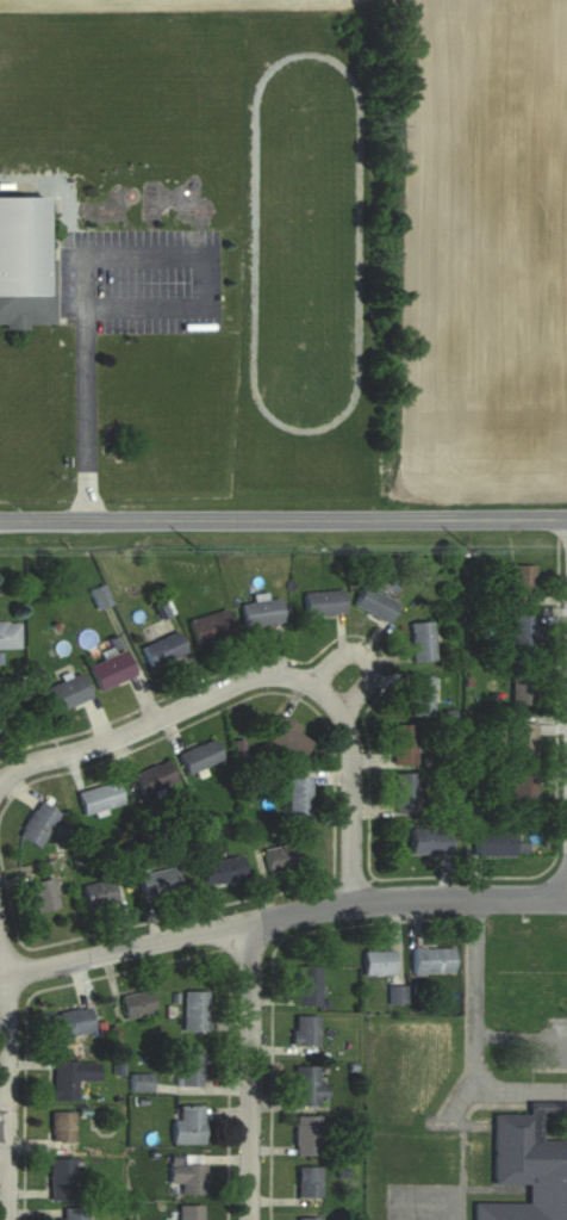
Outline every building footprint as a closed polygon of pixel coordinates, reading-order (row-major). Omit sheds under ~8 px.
[(0,195),(0,325),(54,325),(54,259),(44,259),(44,195),(0,195)] [(535,564),(512,564),(512,596),(535,596),(535,564)] [(353,607),(387,624),(397,602),(363,586),(353,607)] [(304,591),(304,615),(343,615),(343,591),(304,591)] [(241,604),(243,627),(283,623),(280,599),(241,604)] [(195,646),(233,635),(225,609),(188,621),(195,646)] [(512,654),(537,654),(537,614),(512,614),(512,654)] [(434,661),(432,621),(410,622),(412,662),(434,661)] [(20,622),(0,622),(0,649),(20,649),(20,622)] [(186,652),(177,631),(141,648),(151,668),(186,652)] [(88,665),(100,691),(135,675),(124,649),(88,665)] [(512,704),(535,704),(535,665),(512,665),(512,704)] [(91,697),(80,672),(44,688),(55,713),(91,697)] [(411,716),(433,716),(433,676),(411,676),(411,716)] [(300,759),(310,740),(297,733),(301,727),(279,715),(265,741),(300,759)] [(509,761),(535,761),(535,723),(509,723),(509,761)] [(393,764),(416,764),(416,725),(393,725),(393,764)] [(176,754),(185,775),(221,759),(212,738),(176,754)] [(141,795),(176,782),(167,760),(133,774),(141,795)] [(395,812),(418,812),(418,773),(395,773),(395,812)] [(288,815),(310,815),(310,775),(288,775),(288,815)] [(512,815),(535,815),(535,775),(512,775),(512,815)] [(84,816),(123,804),(116,781),(77,792),(84,816)] [(59,814),(38,800),(17,834),(38,847),(59,814)] [(411,854),(450,854),(450,828),(411,828),(411,854)] [(513,856),(513,829),(474,829),(474,856),(513,856)] [(296,867),(293,843),(263,848),(266,872),(296,867)] [(199,864),(204,886),(245,877),(240,855),(199,864)] [(137,872),(142,897),(181,890),(176,865),(137,872)] [(59,907),(53,877),(30,882),(36,912),(59,907)] [(82,885),(88,909),(117,902),(111,878),(82,885)] [(453,974),(453,946),(413,947),(413,974),(453,974)] [(364,950),(364,975),(393,975),(393,950),(364,950)] [(320,1007),(320,966),(297,966),(297,1007),(320,1007)] [(125,1018),(154,1014),(150,990),(121,995),(125,1018)] [(207,991),(183,991),(183,1031),(207,1031),(207,991)] [(94,1030),(88,1006),(50,1015),(56,1039),(94,1030)] [(293,1045),(317,1045),(317,1016),(293,1016),(293,1045)] [(202,1086),(202,1047),(179,1047),(179,1086),(202,1086)] [(77,1081),(98,1081),(98,1062),(54,1062),(54,1100),(77,1100),(77,1081)] [(295,1107),(326,1107),(326,1082),(318,1082),(318,1066),(295,1066),(295,1107)] [(173,1119),(173,1144),(203,1144),(203,1105),(179,1105),(179,1119),(173,1119)] [(541,1140),(542,1110),(531,1110),(531,1115),(495,1114),(493,1184),(529,1185),(528,1204),(475,1202),(474,1219),(566,1219),(566,1141),(541,1140)] [(74,1142),(74,1112),(51,1112),(51,1142),(74,1142)] [(320,1157),(320,1116),(295,1116),(295,1157),(320,1157)] [(204,1194),(204,1156),(170,1156),(170,1194),(204,1194)] [(73,1159),(50,1159),(50,1200),(73,1200),(73,1159)] [(321,1197),(321,1166),(297,1166),(297,1197),(321,1197)] [(202,1205),(175,1205),(175,1219),(202,1219),(202,1205)] [(63,1207),(63,1219),(87,1219),(87,1207),(63,1207)]
